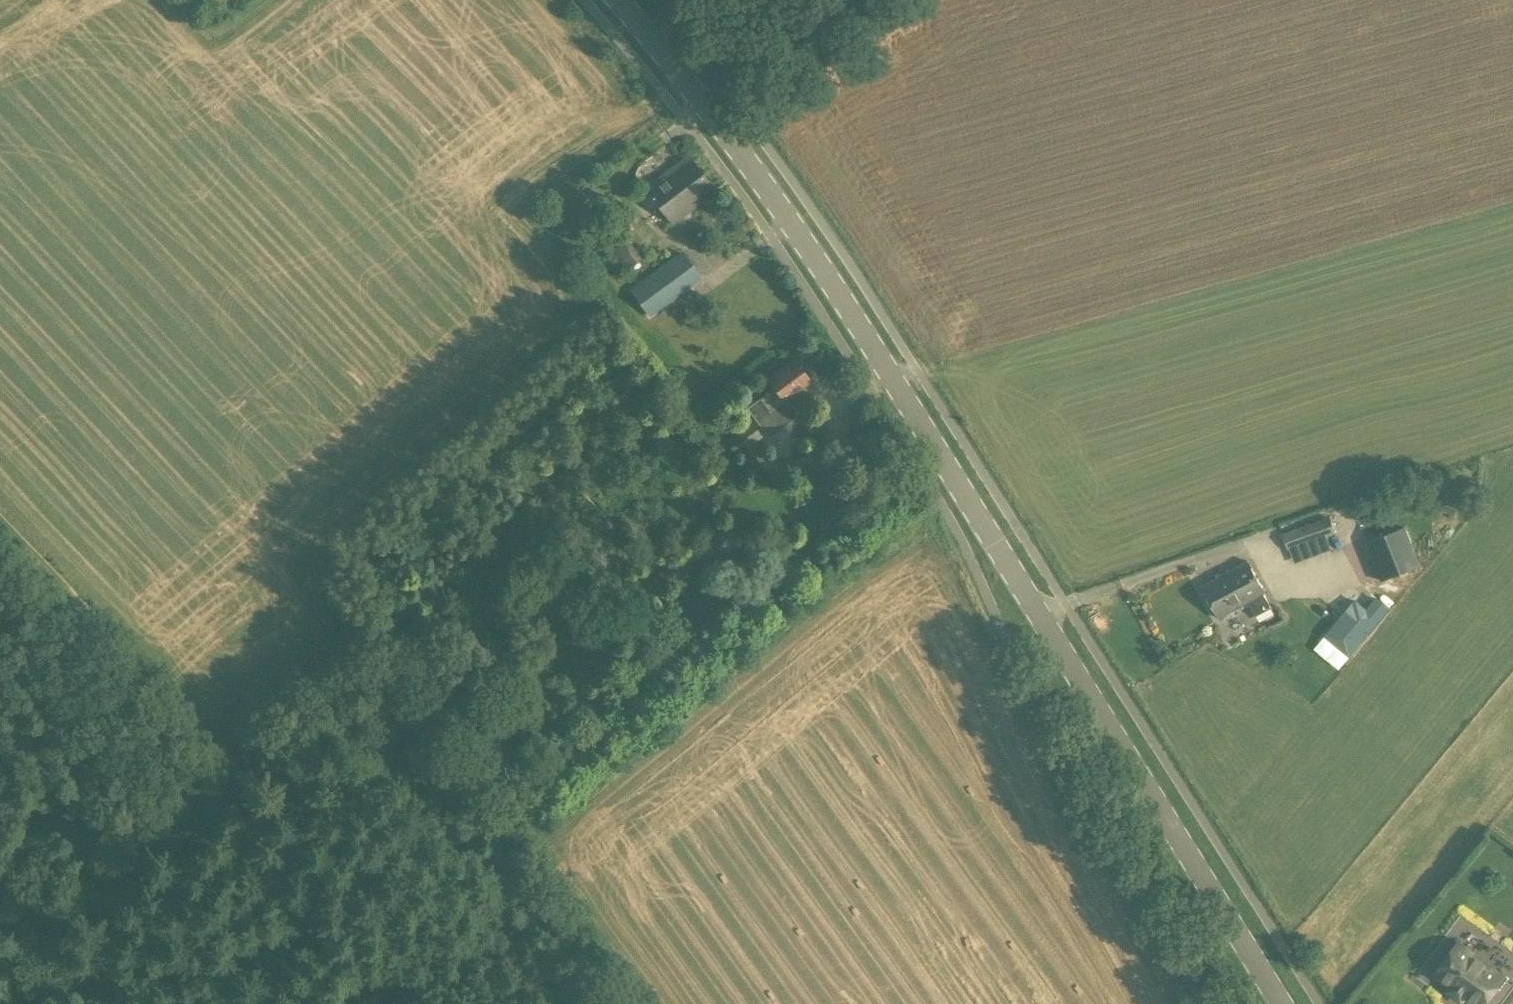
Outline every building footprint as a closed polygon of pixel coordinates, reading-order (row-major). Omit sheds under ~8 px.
[(678,221),(717,192),(688,154),(675,163),(643,187),(646,190),(638,196),(647,208),(655,202),(672,225),(678,221)] [(598,243),(622,274),(628,269),(631,273),(644,262),(641,258),(642,258),(618,228),(598,243)] [(701,277),(682,251),(672,258),(631,289),(655,322),(661,318),(656,310),(701,277)] [(767,378),(774,387),(746,408),(768,437),(794,418),(796,415),(795,410),(789,401),(801,392),(798,388),(809,379),(793,359),(767,378)] [(761,437),(749,421),(711,450),(721,463),(731,455),(734,459),(743,452),(754,466),(767,457),(755,442),(761,437)] [(1324,552),(1313,521),(1280,533),(1286,550),(1289,549),(1294,562),(1324,552)] [(1405,528),(1367,543),(1383,580),(1419,564),(1405,528)] [(1271,607),(1263,592),(1264,591),(1246,560),(1201,585),(1219,617),(1248,600),(1256,615),(1271,607)] [(1356,600),(1325,636),(1347,655),(1388,607),(1374,596),(1365,607),(1356,600)] [(1461,944),(1440,973),(1482,1003),(1487,1003),(1506,977),(1461,944)]
